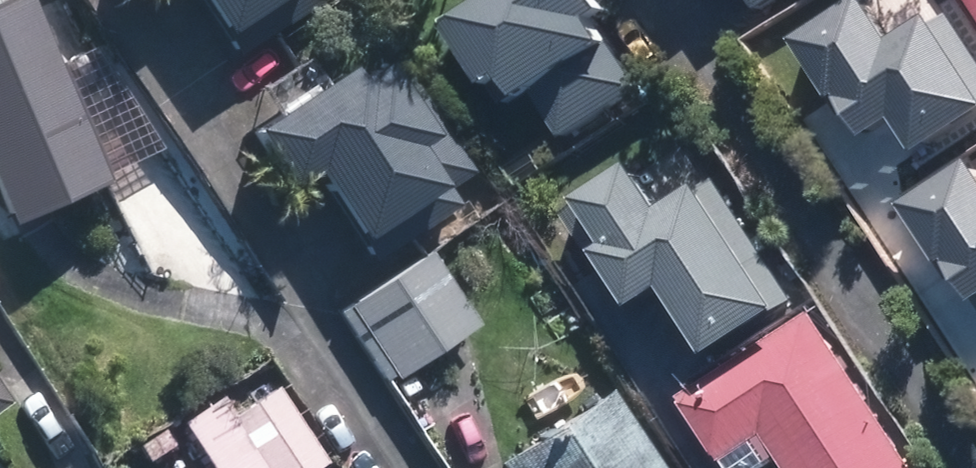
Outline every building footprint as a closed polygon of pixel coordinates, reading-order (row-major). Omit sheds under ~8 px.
[(20,0),(0,0),(0,221),(98,183),(20,0)] [(208,39),(214,35),(225,53),(304,0),(182,0),(208,39)] [(593,18),(603,11),(595,0),(478,0),(443,23),(484,86),(499,74),(513,97),(522,91),(553,139),(637,86),(593,18)] [(757,15),(780,0),(747,0),(757,15)] [(786,37),(847,138),(885,115),(905,147),(975,104),(975,68),(936,3),(879,38),(856,0),(846,0),(786,37)] [(975,22),(975,0),(962,0),(975,22)] [(386,86),(373,68),(340,89),(333,79),(270,120),(239,141),(276,196),(301,179),(349,249),(354,245),(365,263),(451,205),(439,189),(464,171),(401,75),(386,86)] [(894,201),(956,303),(975,291),(975,191),(958,162),(894,201)] [(762,305),(681,184),(645,208),(617,167),(568,199),(596,242),(585,249),(622,303),(654,282),(698,348),(762,305)] [(398,379),(478,326),(430,254),(351,307),(398,379)] [(813,315),(677,405),(718,467),(769,435),(791,467),(914,467),(813,315)] [(13,404),(0,385),(0,413),(13,404)] [(179,424),(208,467),(318,467),(324,464),(275,389),(234,415),(222,397),(179,424)] [(501,465),(503,467),(662,467),(614,393),(501,465)]
